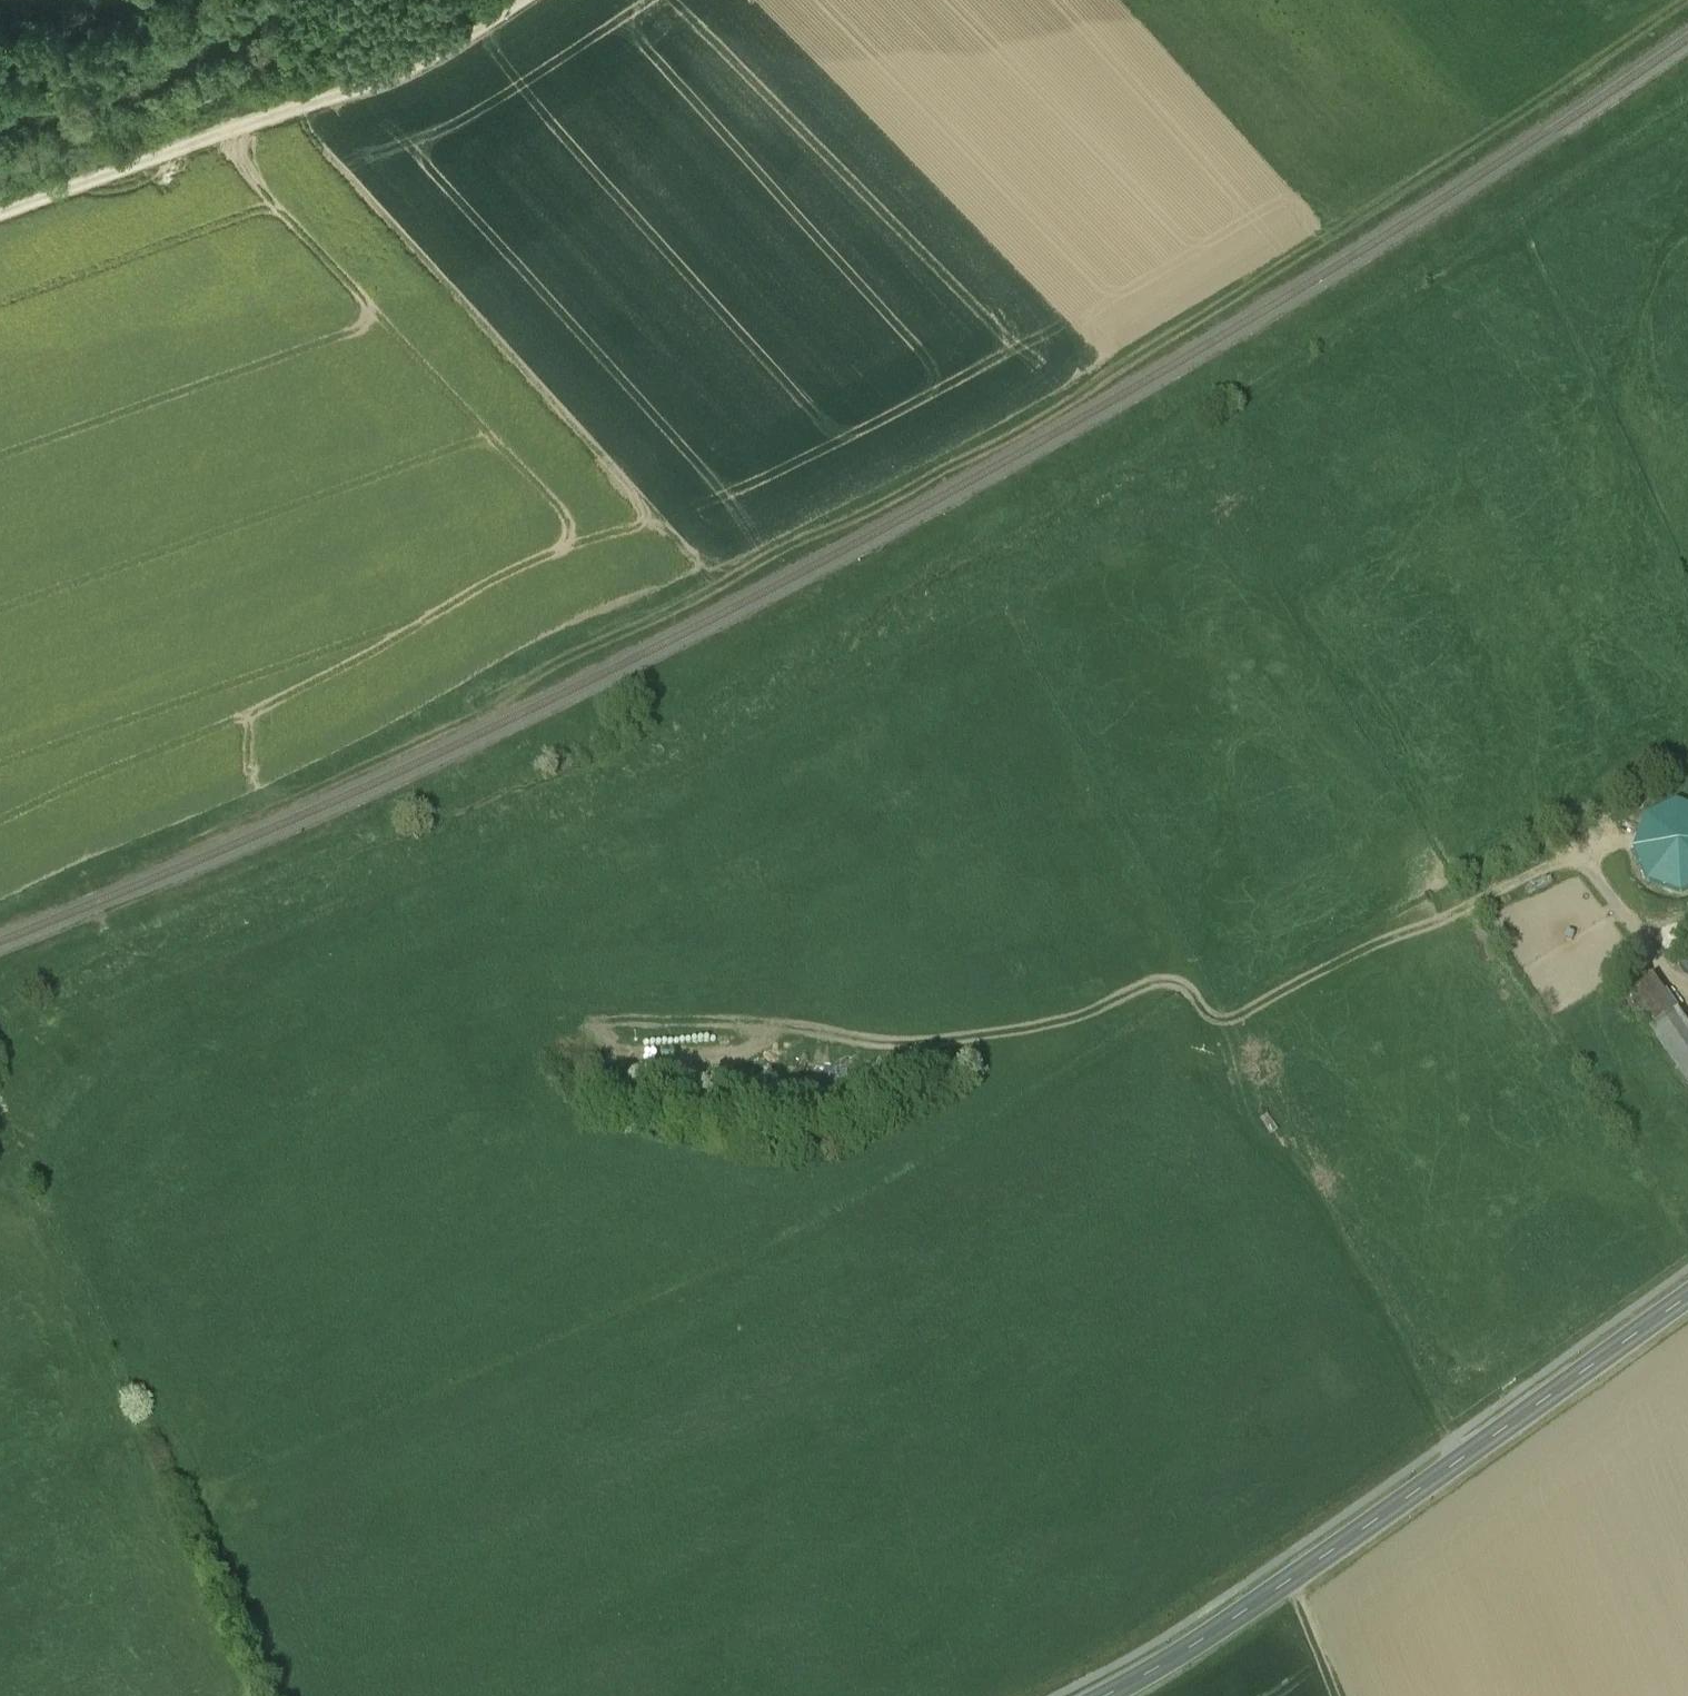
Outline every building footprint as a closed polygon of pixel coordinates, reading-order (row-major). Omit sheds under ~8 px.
[(1653,973),(1628,991),(1687,1075),(1687,1023),(1653,973)]
